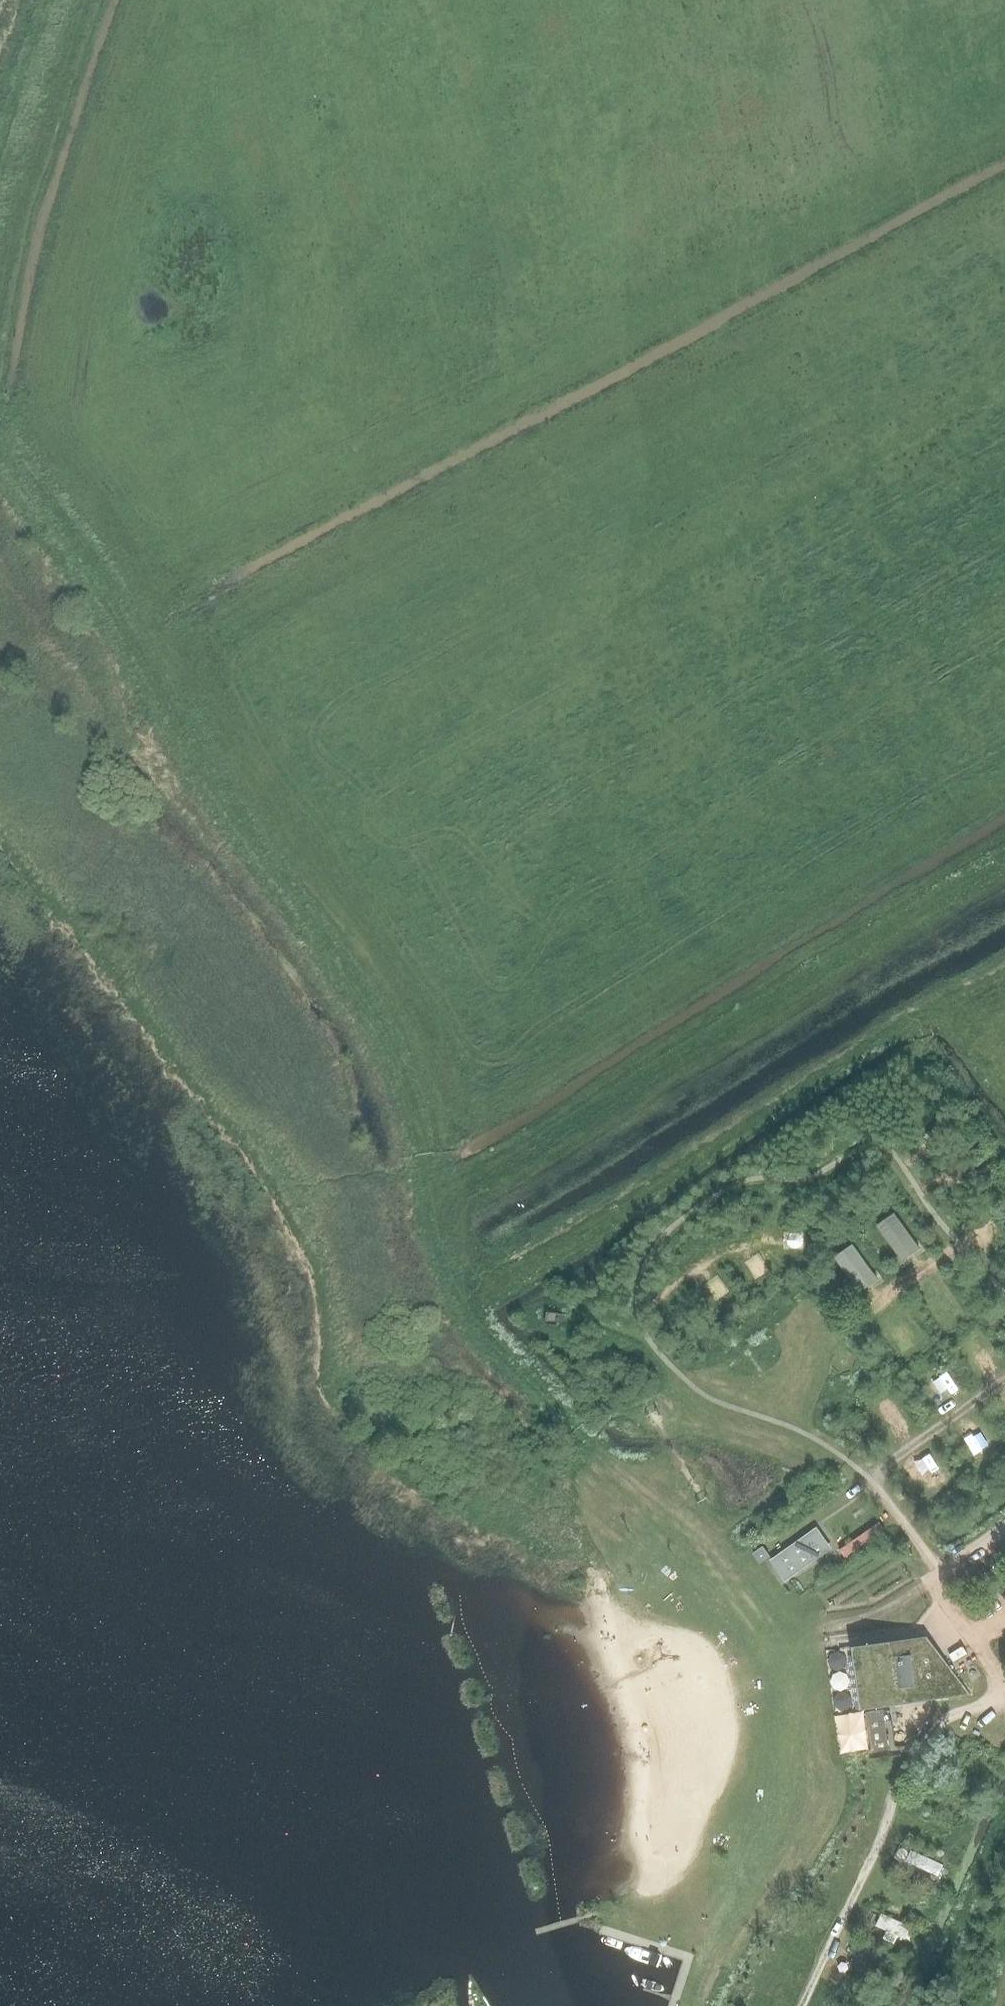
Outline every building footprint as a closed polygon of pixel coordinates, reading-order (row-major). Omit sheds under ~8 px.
[(560,1310),(546,1309),(546,1323),(559,1323),(560,1315),(560,1310)] [(833,1552),(816,1529),(770,1563),(785,1585),(833,1552)] [(770,1559),(763,1548),(752,1556),(759,1566),(770,1559)] [(971,1694),(927,1636),(860,1645),(869,1708),(971,1694)] [(871,1712),(876,1750),(887,1749),(883,1711),(871,1712)] [(946,1824),(955,1828),(959,1820),(951,1815),(946,1824)]
